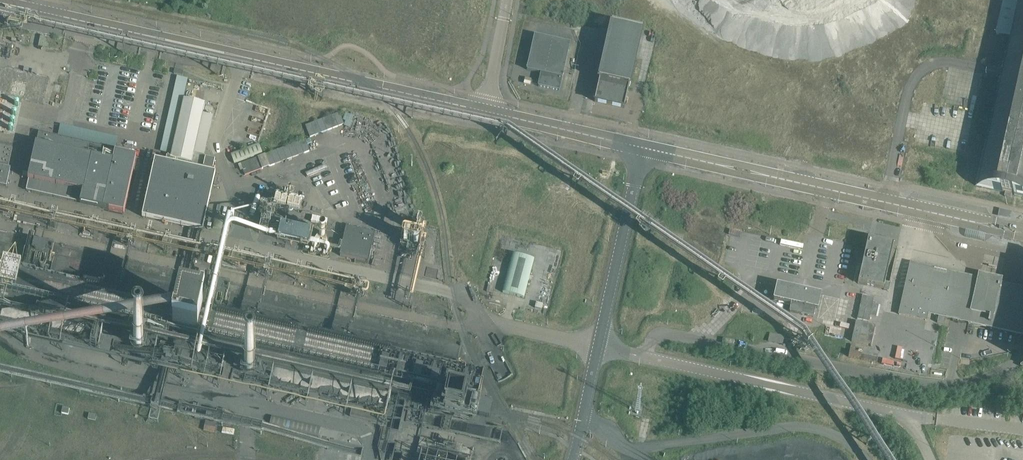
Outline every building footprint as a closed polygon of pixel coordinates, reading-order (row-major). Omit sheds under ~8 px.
[(1005,192),(1004,196),(1011,197),(1012,194),(1022,196),(1022,0),(1004,0),(997,34),(1008,37),(1001,68),(974,185),(1005,192)] [(611,24),(598,81),(599,81),(594,101),(624,108),(628,87),(629,87),(642,31),(611,24)] [(569,43),(534,35),(527,69),(562,77),(569,43)] [(12,85),(14,73),(8,71),(6,84),(12,85)] [(25,75),(14,73),(13,79),(24,81),(25,75)] [(559,90),(562,78),(541,73),(539,82),(538,86),(559,90)] [(215,159),(205,157),(204,161),(202,160),(207,138),(197,136),(205,103),(184,98),(170,158),(177,160),(176,164),(155,159),(142,216),(202,230),(215,172),(202,170),(203,164),(213,166),(215,159)] [(340,113),(306,123),(309,134),(343,124),(340,113)] [(116,149),(39,132),(26,190),(103,207),(103,208),(123,212),(136,157),(116,152),(116,149)] [(305,139),(265,154),(263,155),(257,157),(240,163),(240,164),(243,169),(245,175),(262,169),(309,151),(305,139)] [(258,143),(230,154),(234,163),(262,153),(261,149),(258,143)] [(0,145),(0,184),(6,186),(10,168),(8,168),(12,148),(0,145)] [(286,190),(285,194),(277,192),(274,205),(299,211),(303,194),(286,190)] [(278,238),(308,246),(311,232),(281,225),(278,238)] [(375,233),(346,226),(339,255),(368,262),(375,233)] [(422,237),(403,233),(400,245),(419,250),(422,237)] [(873,240),(863,284),(889,290),(898,246),(873,240)] [(523,298),(534,259),(512,253),(502,292),(523,298)] [(116,270),(117,257),(99,255),(97,268),(116,270)] [(245,263),(222,258),(221,264),(244,270),(245,263)] [(910,263),(898,314),(926,320),(927,313),(938,316),(937,322),(943,324),(945,317),(1022,334),(1022,332),(1022,288),(1000,283),(1001,279),(979,274),(978,278),(939,270),(910,263)] [(472,394),(477,373),(189,308),(0,266),(0,292),(472,394)] [(825,296),(781,287),(778,302),(796,306),(794,313),(818,318),(819,311),(822,311),(825,296)] [(859,300),(853,299),(849,318),(855,320),(859,300)] [(851,341),(871,345),(875,326),(855,321),(851,341)] [(770,332),(768,340),(783,343),(784,335),(770,332)] [(377,416),(351,410),(350,416),(376,422),(377,416)] [(296,421),(271,416),(271,418),(269,426),(277,427),(318,437),(320,427),(296,421)] [(473,459),(460,457),(463,442),(422,435),(417,459),(473,459)]
